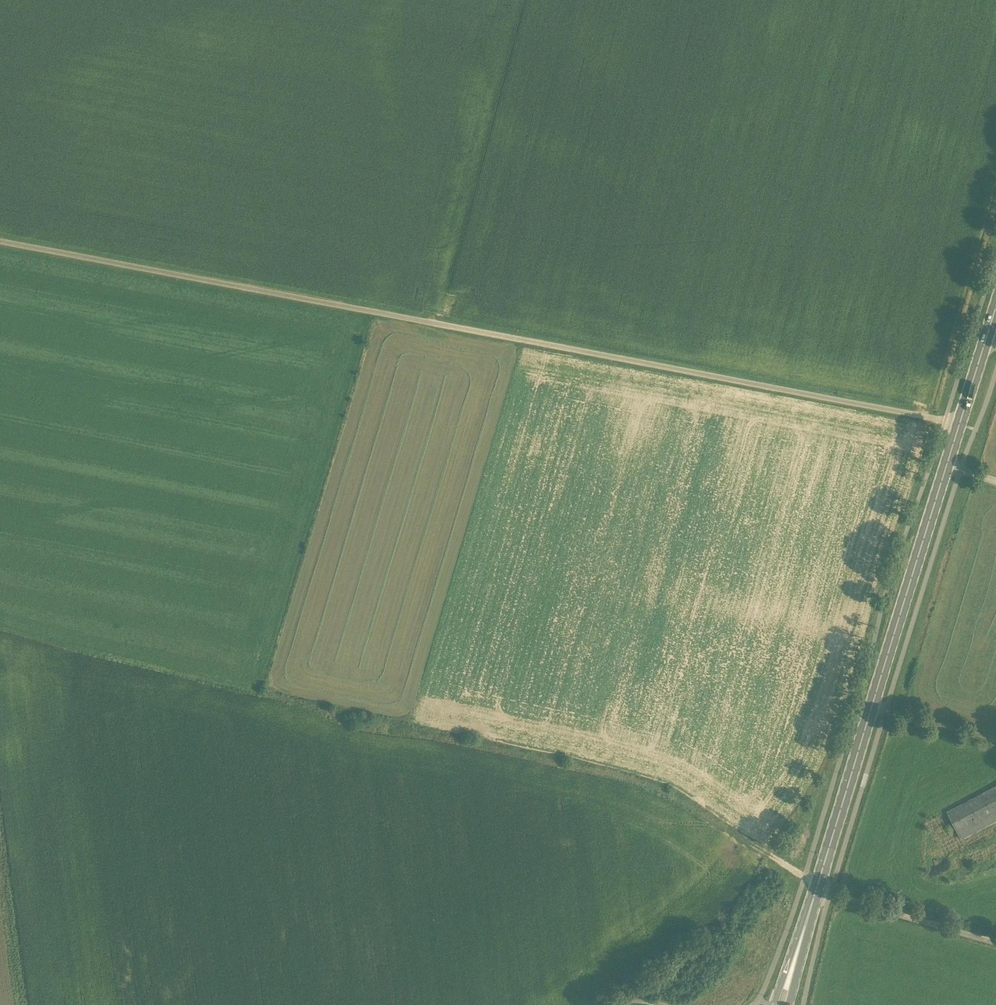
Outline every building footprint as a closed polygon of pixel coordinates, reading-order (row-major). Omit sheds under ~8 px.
[(994,786),(946,812),(960,839),(995,820),(995,785),(994,786)]
